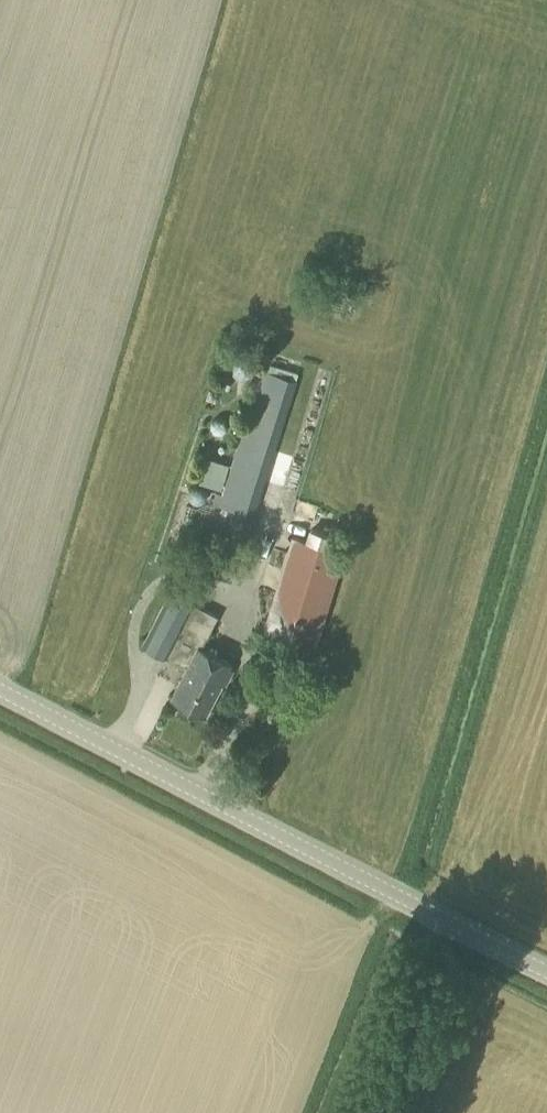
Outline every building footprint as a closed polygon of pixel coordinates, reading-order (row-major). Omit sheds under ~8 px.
[(243,380),(244,380),(245,380),(246,380),(247,379),(248,379),(249,379),(250,378),(251,378),(251,377),(252,377),(253,377),(253,376),(254,376),(254,375),(255,375),(255,374),(255,373),(256,373),(256,372),(257,372),(257,371),(257,370),(257,369),(258,368),(258,367),(258,366),(258,365),(258,364),(258,363),(258,362),(257,362),(257,361),(257,360),(256,359),(256,358),(255,357),(254,356),(253,355),(252,354),(251,353),(250,353),(249,352),(248,352),(247,352),(246,352),(246,351),(245,351),(244,351),(243,351),(242,351),(241,352),(240,352),(239,352),(238,352),(237,353),(236,353),(236,354),(235,354),(234,355),(233,356),(233,357),(232,357),(232,358),(231,359),(231,360),(230,360),(230,361),(230,362),(230,363),(230,364),(229,365),(229,366),(230,367),(230,368),(230,369),(230,370),(230,371),(231,371),(231,372),(231,373),(232,373),(232,374),(233,375),(234,376),(235,377),(236,377),(236,378),(237,378),(238,378),(238,379),(239,379),(240,379),(241,379),(242,380),(243,380)] [(245,545),(297,381),(261,370),(222,494),(217,493),(204,532),(245,545)] [(210,425),(210,426),(210,427),(210,428),(210,429),(211,430),(211,431),(212,431),(212,432),(213,433),(214,433),(214,434),(215,434),(216,434),(216,435),(217,435),(218,435),(219,435),(220,435),(221,435),(222,434),(223,434),(224,433),(225,433),(225,432),(226,432),(226,431),(227,430),(227,429),(227,428),(228,428),(228,427),(228,426),(228,425),(228,424),(227,424),(227,423),(227,422),(227,421),(226,421),(226,420),(225,420),(225,419),(224,419),(224,418),(223,418),(222,418),(222,417),(221,417),(220,417),(219,417),(218,417),(217,417),(216,417),(215,418),(214,418),(213,419),(212,419),(212,420),(211,421),(211,422),(210,422),(210,423),(210,424),(210,425)] [(221,489),(229,465),(204,457),(196,482),(221,489)] [(189,494),(189,495),(189,496),(189,497),(189,498),(190,498),(190,499),(190,500),(191,500),(191,501),(192,502),(193,503),(194,503),(195,504),(196,504),(197,504),(198,504),(199,504),(200,504),(201,504),(201,503),(202,503),(203,503),(203,502),(204,502),(204,501),(205,501),(205,500),(206,500),(206,499),(206,498),(207,497),(207,496),(207,495),(207,494),(207,493),(206,493),(206,492),(206,491),(205,490),(205,489),(204,489),(204,488),(203,488),(202,487),(201,487),(200,486),(199,486),(198,486),(197,486),(196,486),(195,486),(195,487),(194,487),(193,487),(193,488),(192,488),(192,489),(191,489),(191,490),(190,490),(190,491),(190,492),(189,492),(189,493),(189,494)] [(330,548),(334,536),(310,528),(306,541),(291,536),(262,633),(316,649),(345,552),(330,548)] [(206,548),(210,536),(203,534),(199,546),(206,548)] [(218,559),(190,550),(184,571),(205,578),(206,573),(231,581),(238,556),(220,551),(218,559)] [(226,684),(234,670),(229,668),(231,664),(201,649),(217,616),(167,590),(141,645),(186,668),(172,696),(206,714),(222,682),(226,684)]
